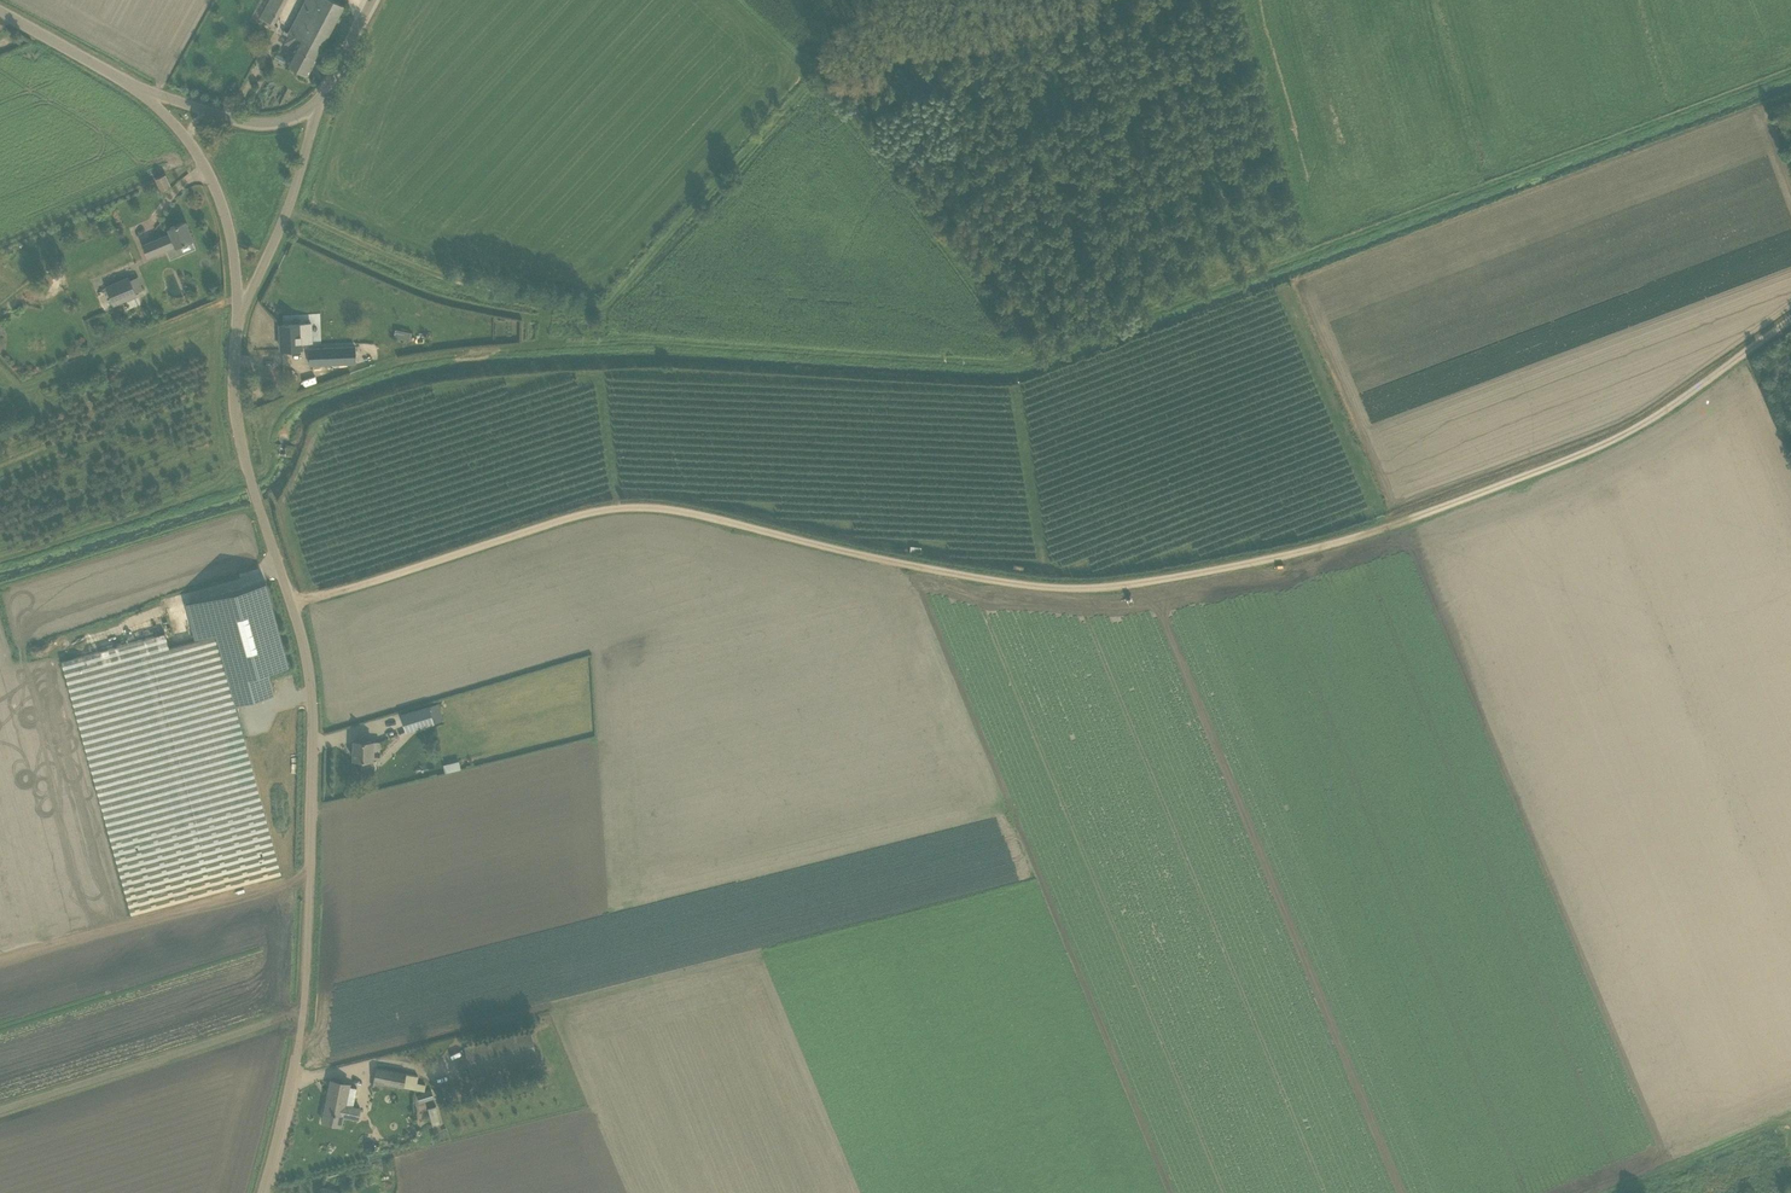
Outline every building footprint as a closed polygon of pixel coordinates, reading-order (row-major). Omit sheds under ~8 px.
[(345,5),(336,0),(306,0),(289,32),(290,32),(285,42),(295,48),(286,64),(308,75),(308,74),(345,5)] [(260,17),(274,24),(282,8),(268,1),(266,5),(260,17)] [(170,185),(165,174),(156,178),(161,189),(170,185)] [(95,215),(88,218),(91,226),(98,223),(95,215)] [(196,247),(185,221),(169,227),(171,233),(143,245),(147,256),(176,244),(180,254),(196,247)] [(106,285),(114,305),(137,295),(129,276),(106,285)] [(281,349),(303,348),(302,323),(280,324),(281,349)] [(410,341),(412,332),(395,329),(393,337),(410,341)] [(309,348),(310,365),(356,363),(355,346),(309,348)] [(1261,572),(1265,585),(1286,580),(1282,566),(1261,572)] [(216,635),(235,704),(273,694),(267,670),(288,665),(265,581),(206,598),(216,635)] [(1449,593),(1438,597),(1444,614),(1456,609),(1449,593)] [(439,703),(429,706),(435,723),(444,720),(439,703)] [(406,732),(435,723),(429,706),(429,705),(401,714),(406,732)] [(354,740),(354,759),(373,759),(380,759),(381,741),(373,741),(354,740)] [(446,771),(462,767),(459,759),(444,763),(446,771)] [(530,1029),(464,1046),(472,1075),(538,1058),(530,1029)] [(373,1081),(425,1091),(426,1084),(417,1082),(418,1075),(376,1068),(373,1081)] [(323,1121),(343,1125),(345,1115),(358,1118),(360,1108),(353,1107),(357,1087),(349,1085),(350,1083),(331,1080),(323,1121)] [(434,1098),(432,1090),(417,1094),(419,1102),(434,1098)] [(436,1105),(429,1107),(434,1124),(441,1122),(436,1105)]
